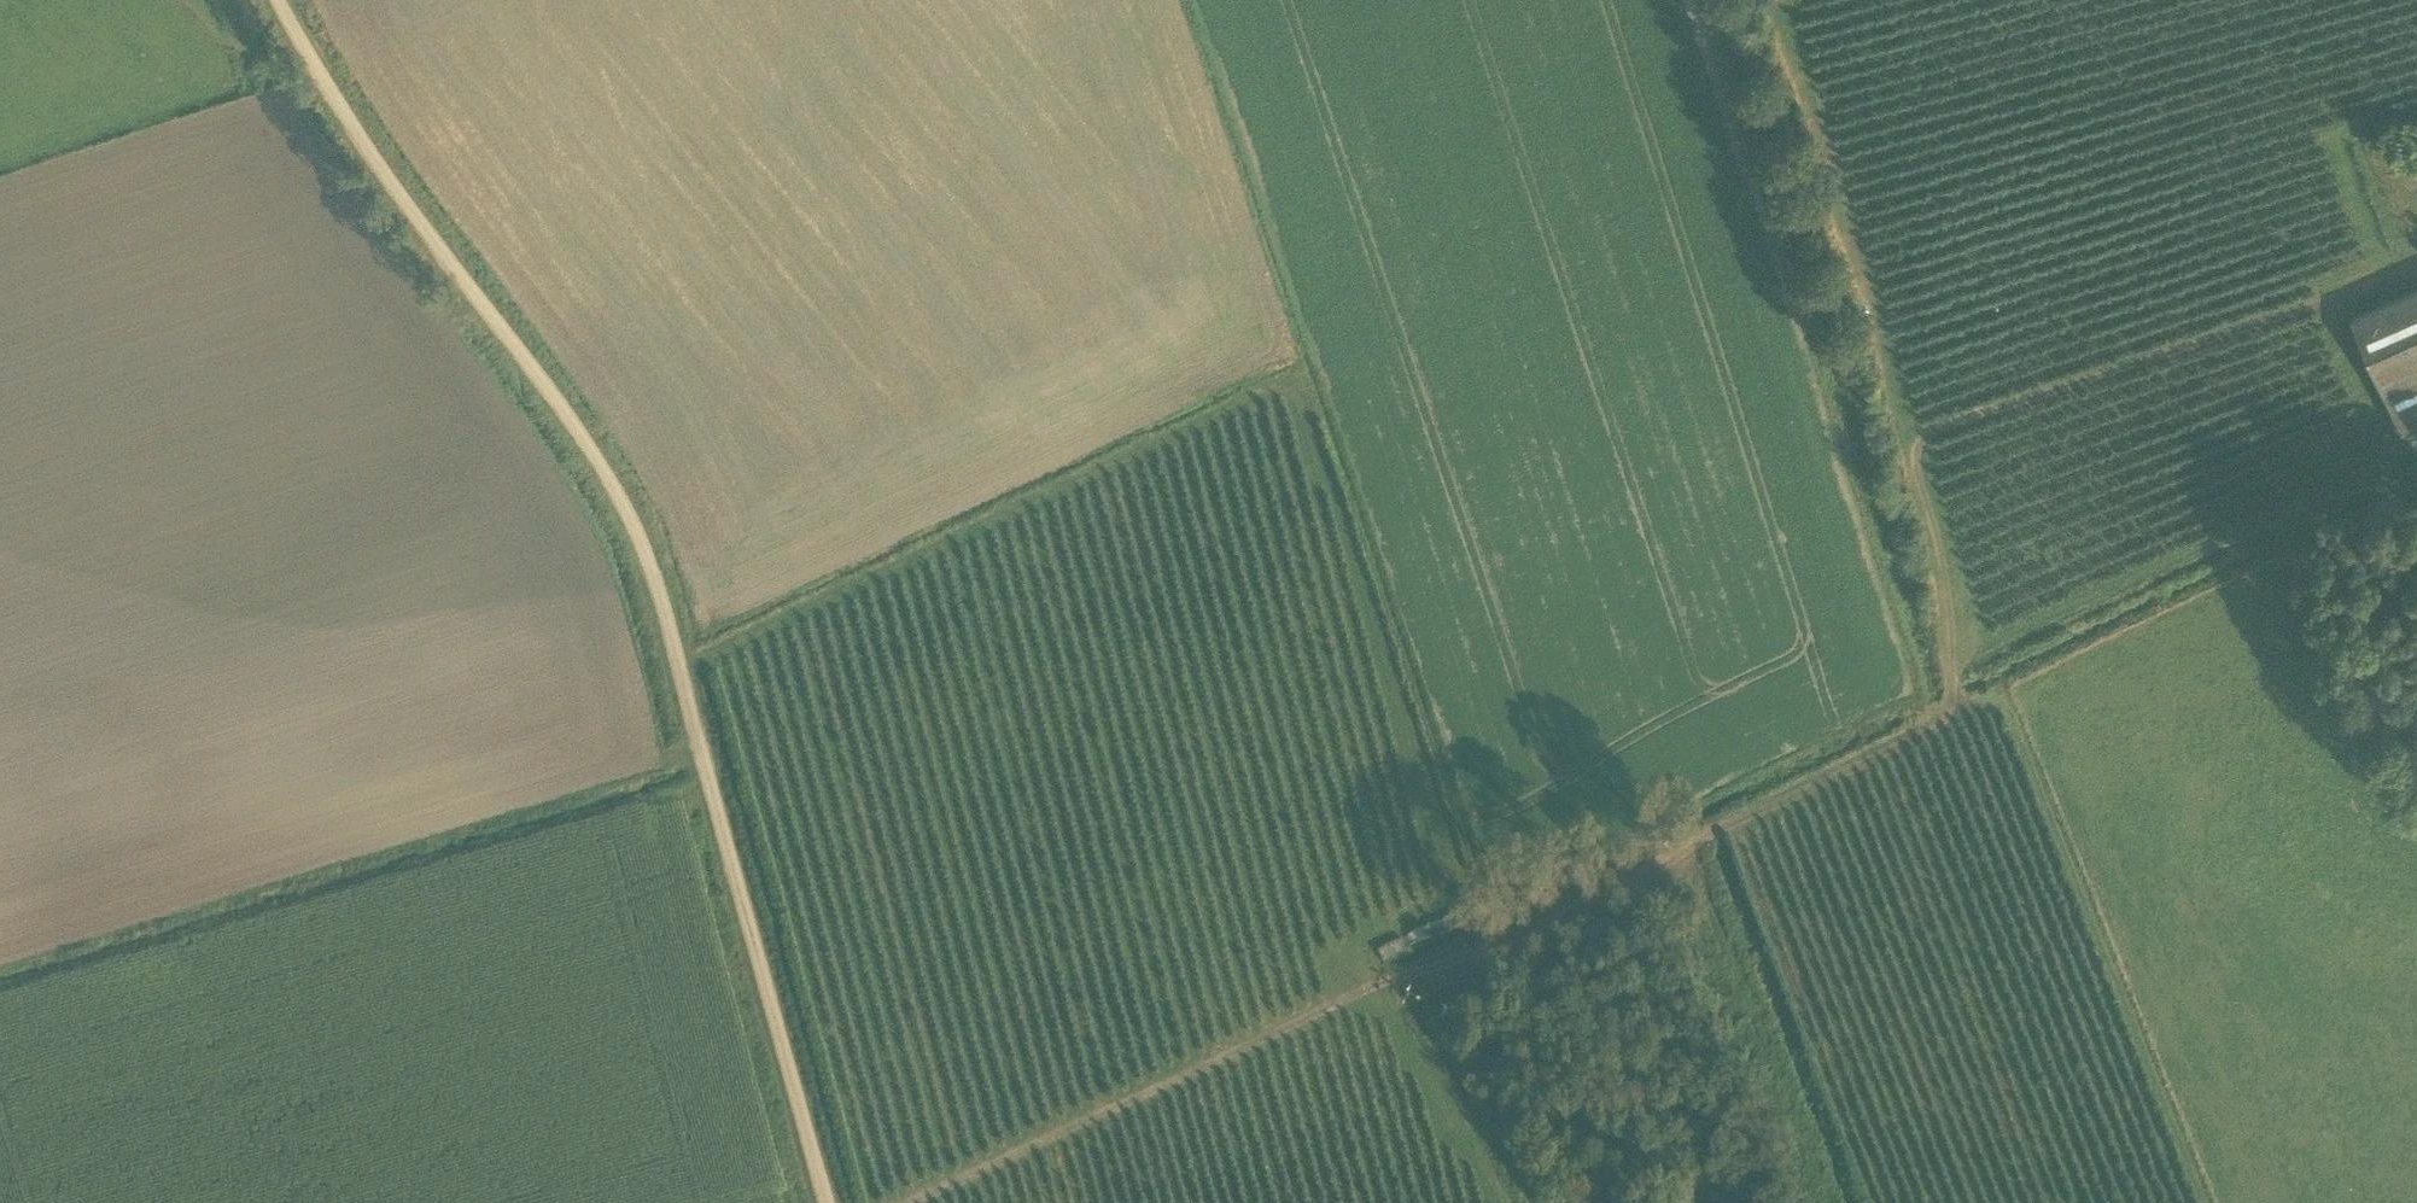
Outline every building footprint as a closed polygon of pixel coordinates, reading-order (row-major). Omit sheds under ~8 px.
[(2416,425),(2416,288),(2351,318),(2401,432),(2416,425)]
